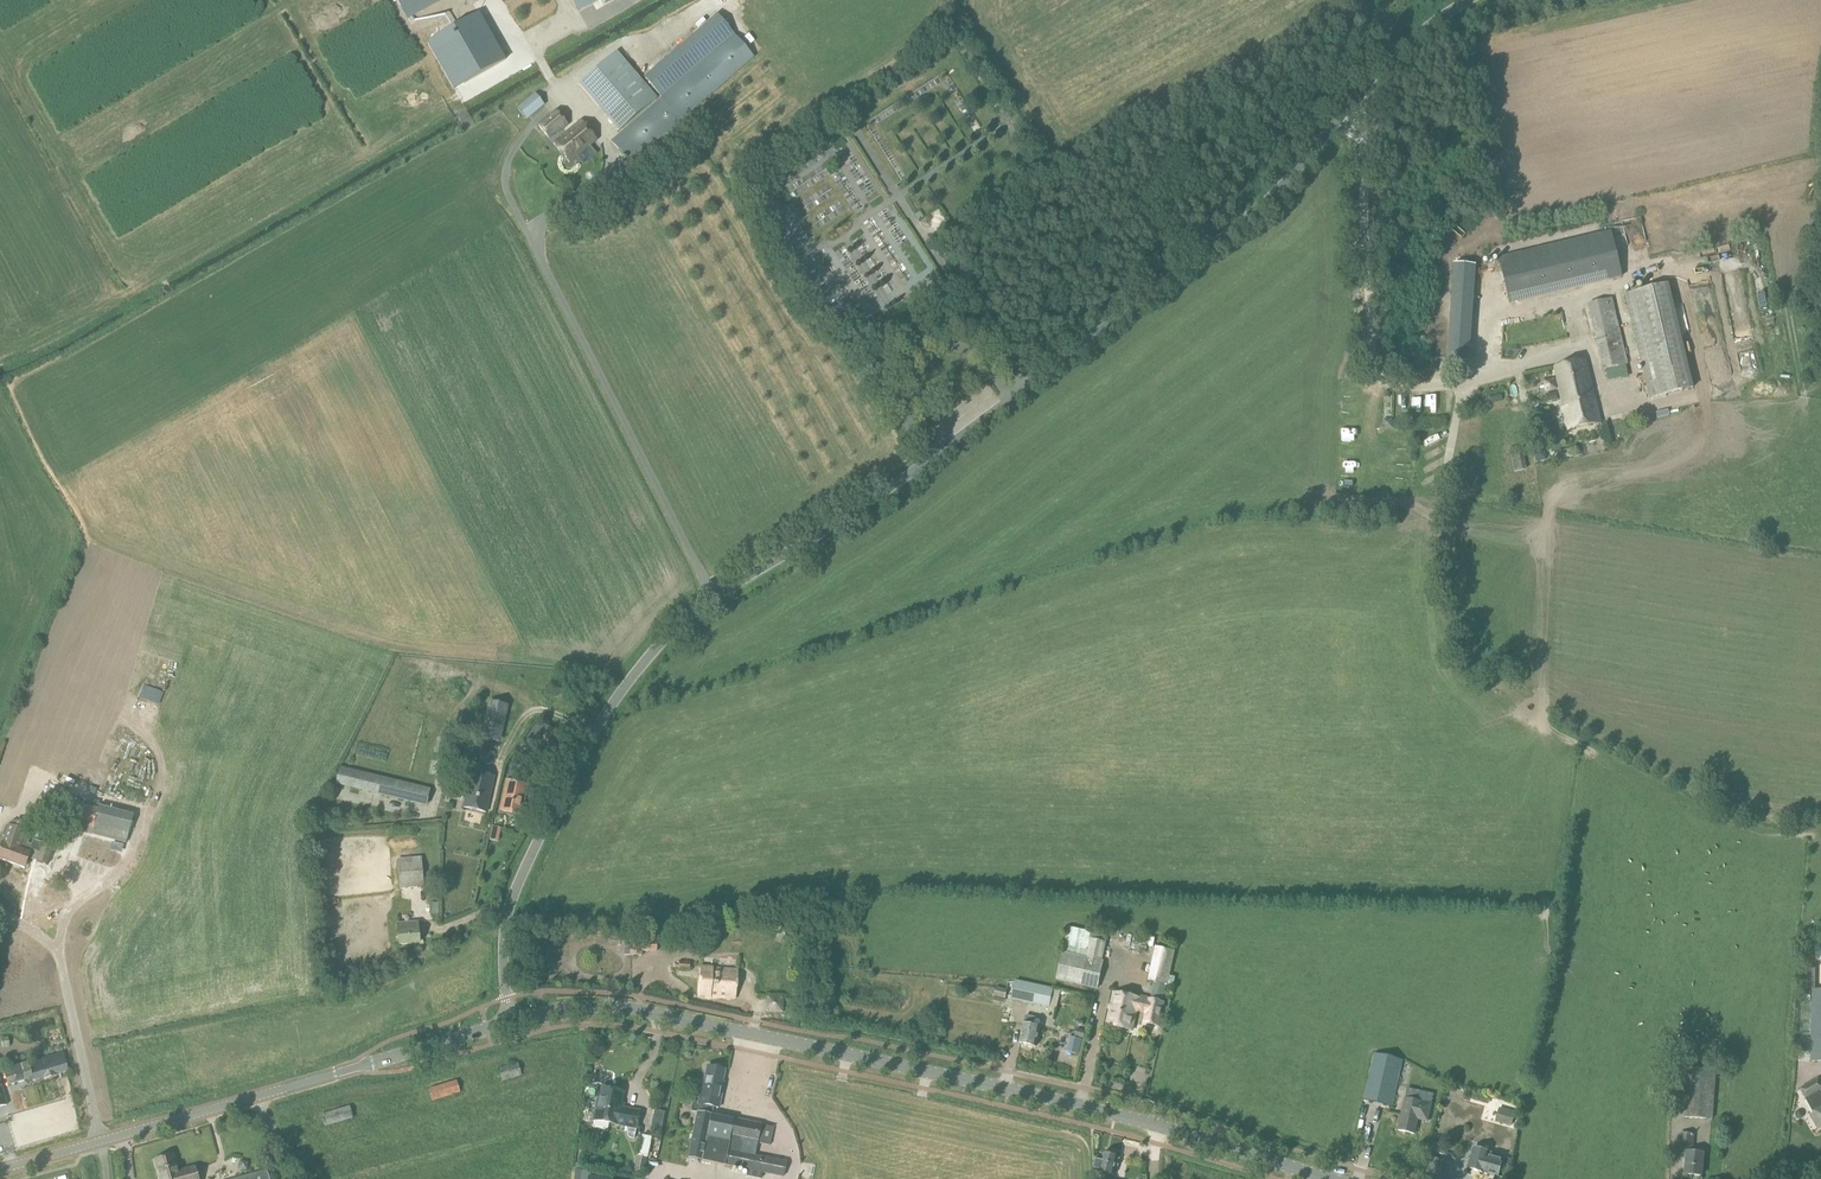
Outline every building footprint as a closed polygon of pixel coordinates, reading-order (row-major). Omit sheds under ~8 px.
[(579,12),(600,0),(572,0),(579,12)] [(469,5),(414,37),(438,81),(494,45),(469,5)] [(644,77),(662,98),(735,36),(718,14),(644,77)] [(754,58),(735,36),(612,142),(630,164),(754,58)] [(617,52),(579,85),(619,131),(657,99),(617,52)] [(525,119),(544,105),(536,94),(517,108),(525,119)] [(539,126),(549,139),(566,124),(556,112),(539,126)] [(577,163),(584,171),(603,153),(583,130),(563,148),(570,155),(569,157),(575,163),(577,163)] [(835,225),(828,229),(831,235),(839,231),(835,225)] [(1500,260),(1511,303),(1622,277),(1611,234),(1500,260)] [(1470,360),(1476,265),(1455,264),(1448,359),(1470,360)] [(1669,285),(1626,295),(1650,398),(1693,388),(1669,285)] [(1723,295),(1725,309),(1742,307),(1740,293),(1723,295)] [(1605,376),(1629,370),(1628,365),(1613,298),(1588,304),(1604,370),(1605,376)] [(859,307),(852,308),(854,319),(861,317),(859,307)] [(1698,327),(1700,340),(1718,338),(1717,325),(1698,327)] [(852,345),(857,352),(860,350),(863,354),(871,349),(867,343),(865,345),(861,339),(852,345)] [(1600,423),(1586,361),(1555,368),(1569,430),(1600,423)] [(1491,403),(1503,400),(1501,394),(1490,396),(1491,403)] [(1514,473),(1527,470),(1522,447),(1509,449),(1514,473)] [(1555,450),(1556,458),(1570,457),(1569,448),(1555,450)] [(534,702),(537,689),(528,686),(525,700),(534,702)] [(500,742),(508,707),(489,703),(481,738),(500,742)] [(542,724),(532,741),(561,757),(570,740),(542,724)] [(486,812),(494,778),(471,772),(463,807),(486,812)] [(331,776),(329,792),(424,807),(427,787),(362,777),(361,781),(331,776)] [(521,815),(528,785),(507,780),(500,811),(521,815)] [(41,817),(116,836),(122,815),(46,795),(41,817)] [(31,846),(22,842),(28,825),(16,821),(14,827),(9,826),(3,844),(3,843),(3,844),(0,851),(0,860),(25,869),(30,853),(31,850),(32,846),(31,846)] [(73,843),(62,839),(59,849),(70,853),(73,843)] [(32,846),(31,850),(39,853),(36,863),(48,866),(55,844),(44,841),(43,843),(33,840),(31,846),(32,846)] [(424,887),(422,862),(398,864),(399,889),(424,887)] [(419,943),(418,923),(398,924),(399,945),(419,943)] [(1104,961),(1103,960),(1107,943),(1090,939),(1086,957),(1063,952),(1056,981),(1098,990),(1104,961)] [(1175,952),(1155,947),(1148,981),(1168,985),(1175,952)] [(690,962),(679,962),(679,964),(675,963),(675,968),(679,968),(678,970),(689,971),(690,962)] [(736,999),(737,970),(701,967),(699,996),(736,999)] [(808,977),(807,986),(817,986),(818,978),(808,977)] [(1054,989),(1015,981),(1011,1000),(1049,1008),(1057,1010),(1060,997),(1052,995),(1054,989)] [(1007,985),(996,985),(996,995),(1007,995),(1007,985)] [(1811,1039),(1796,1039),(1796,1052),(1810,1053),(1810,1062),(1820,1062),(1820,990),(1812,989),(1812,993),(1799,993),(1799,1001),(1812,1002),(1811,1039)] [(1140,998),(1114,993),(1107,1025),(1132,1031),(1137,1008),(1147,1010),(1144,1023),(1159,1026),(1164,1003),(1149,1000),(1149,1002),(1139,1000),(1140,998)] [(779,1012),(779,994),(763,994),(763,1013),(779,1012)] [(1024,1024),(1020,1044),(1036,1047),(1040,1028),(1033,1026),(1035,1018),(1026,1016),(1024,1024)] [(1076,1029),(1075,1036),(1083,1039),(1085,1031),(1076,1029)] [(1070,1037),(1066,1051),(1079,1054),(1082,1040),(1070,1037)] [(1127,1057),(1140,1058),(1140,1046),(1128,1046),(1127,1057)] [(1374,1054),(1363,1101),(1392,1108),(1403,1060),(1374,1054)] [(29,1063),(33,1079),(34,1079),(33,1078),(67,1069),(63,1055),(46,1060),(45,1059),(29,1063)] [(33,1079),(29,1063),(28,1063),(4,1070),(8,1086),(33,1079)] [(522,1076),(518,1063),(498,1069),(502,1082),(522,1076)] [(690,1110),(698,1112),(712,1115),(713,1107),(719,1108),(723,1089),(721,1089),(725,1070),(707,1067),(704,1085),(702,1085),(698,1104),(692,1102),(690,1110)] [(1713,1120),(1716,1071),(1686,1069),(1682,1118),(1713,1120)] [(1813,1120),(1818,1128),(1820,1127),(1820,1085),(1818,1080),(1800,1090),(1806,1100),(1808,1099),(1812,1105),(1809,1107),(1812,1113),(1809,1115),(1812,1121),(1813,1120)] [(431,1102),(461,1093),(457,1081),(428,1089),(431,1102)] [(607,1123),(623,1126),(636,1129),(640,1112),(620,1108),(623,1093),(602,1088),(600,1099),(598,1099),(594,1117),(607,1120),(607,1123)] [(1428,1121),(1432,1105),(1406,1099),(1398,1131),(1415,1134),(1418,1119),(1428,1121)] [(325,1127),(354,1118),(350,1106),(321,1115),(325,1127)] [(654,1110),(650,1131),(661,1133),(665,1112),(654,1110)] [(770,1146),(774,1127),(761,1125),(712,1115),(698,1112),(692,1142),(685,1141),(683,1152),(689,1153),(688,1158),(783,1177),(786,1162),(742,1153),(744,1140),(758,1143),(770,1146)] [(1500,1116),(1498,1127),(1513,1129),(1514,1119),(1500,1116)] [(30,1129),(32,1137),(42,1135),(41,1127),(30,1129)] [(1702,1176),(1703,1153),(1693,1153),(1695,1134),(1680,1133),(1678,1155),(1686,1155),(1685,1175),(1702,1176)] [(1487,1162),(1490,1153),(1474,1148),(1468,1169),(1498,1177),(1502,1163),(1490,1160),(1489,1163),(1487,1162)] [(1107,1174),(1115,1175),(1118,1157),(1103,1154),(1102,1161),(1096,1159),(1094,1171),(1097,1171),(1096,1178),(1106,1178),(1107,1174)] [(195,1168),(178,1172),(174,1156),(155,1161),(160,1178),(198,1178),(195,1168)] [(644,1174),(647,1158),(637,1156),(634,1172),(644,1174)] [(1431,1158),(1426,1178),(1444,1178),(1447,1170),(1441,1169),(1443,1162),(1431,1158)] [(763,1173),(748,1170),(747,1177),(759,1178),(761,1178),(763,1173)] [(267,1171),(237,1178),(269,1178),(267,1171)]
